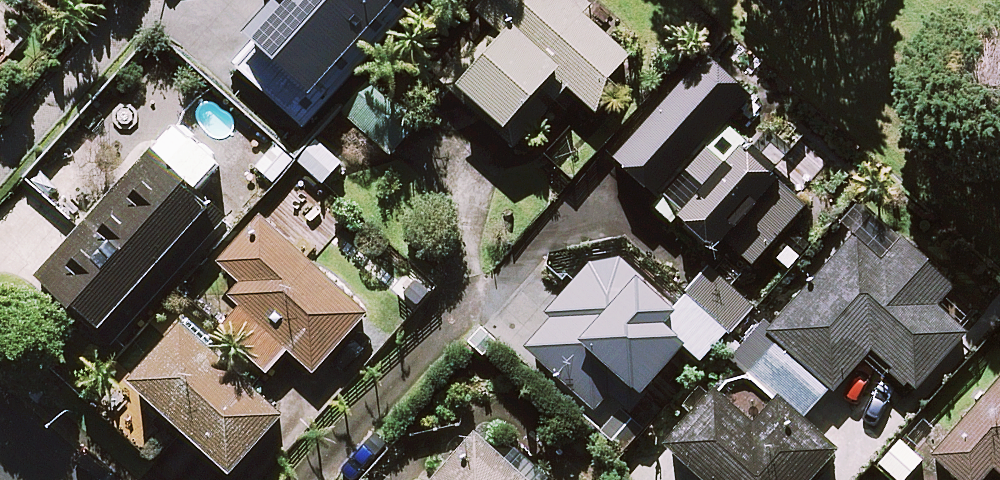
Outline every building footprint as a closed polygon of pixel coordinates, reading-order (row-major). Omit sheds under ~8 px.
[(360,73),(426,0),(278,0),(246,36),(253,43),(234,64),(308,131),(360,73)] [(478,13),(488,22),(468,45),(442,75),(520,141),(550,106),(567,87),(592,109),(634,61),(587,21),(599,7),(590,0),(489,0),(478,13)] [(749,100),(707,59),(613,156),(738,278),(806,208),(723,127),(749,100)] [(412,135),(383,110),(364,132),(393,157),(412,135)] [(219,165),(175,126),(38,278),(113,345),(225,220),(195,192),(219,165)] [(344,161),(323,138),(298,160),(320,183),(344,161)] [(873,215),(839,252),(827,241),(799,272),(811,283),(764,333),(758,327),(729,358),(743,371),(721,396),(713,389),(663,444),(703,479),(810,479),(836,451),(803,422),(866,353),(909,393),(964,334),(936,307),(953,288),(873,215)] [(366,315),(261,217),(218,263),(241,285),(229,298),(239,308),(220,329),(267,372),(288,349),(313,373),(366,315)] [(751,308),(709,268),(686,292),(728,332),(751,308)] [(282,417),(182,326),(130,383),(230,474),(282,417)] [(930,456),(957,479),(982,479),(993,468),(999,474),(999,378),(930,456)] [(476,435),(434,479),(526,479),(476,435)]
